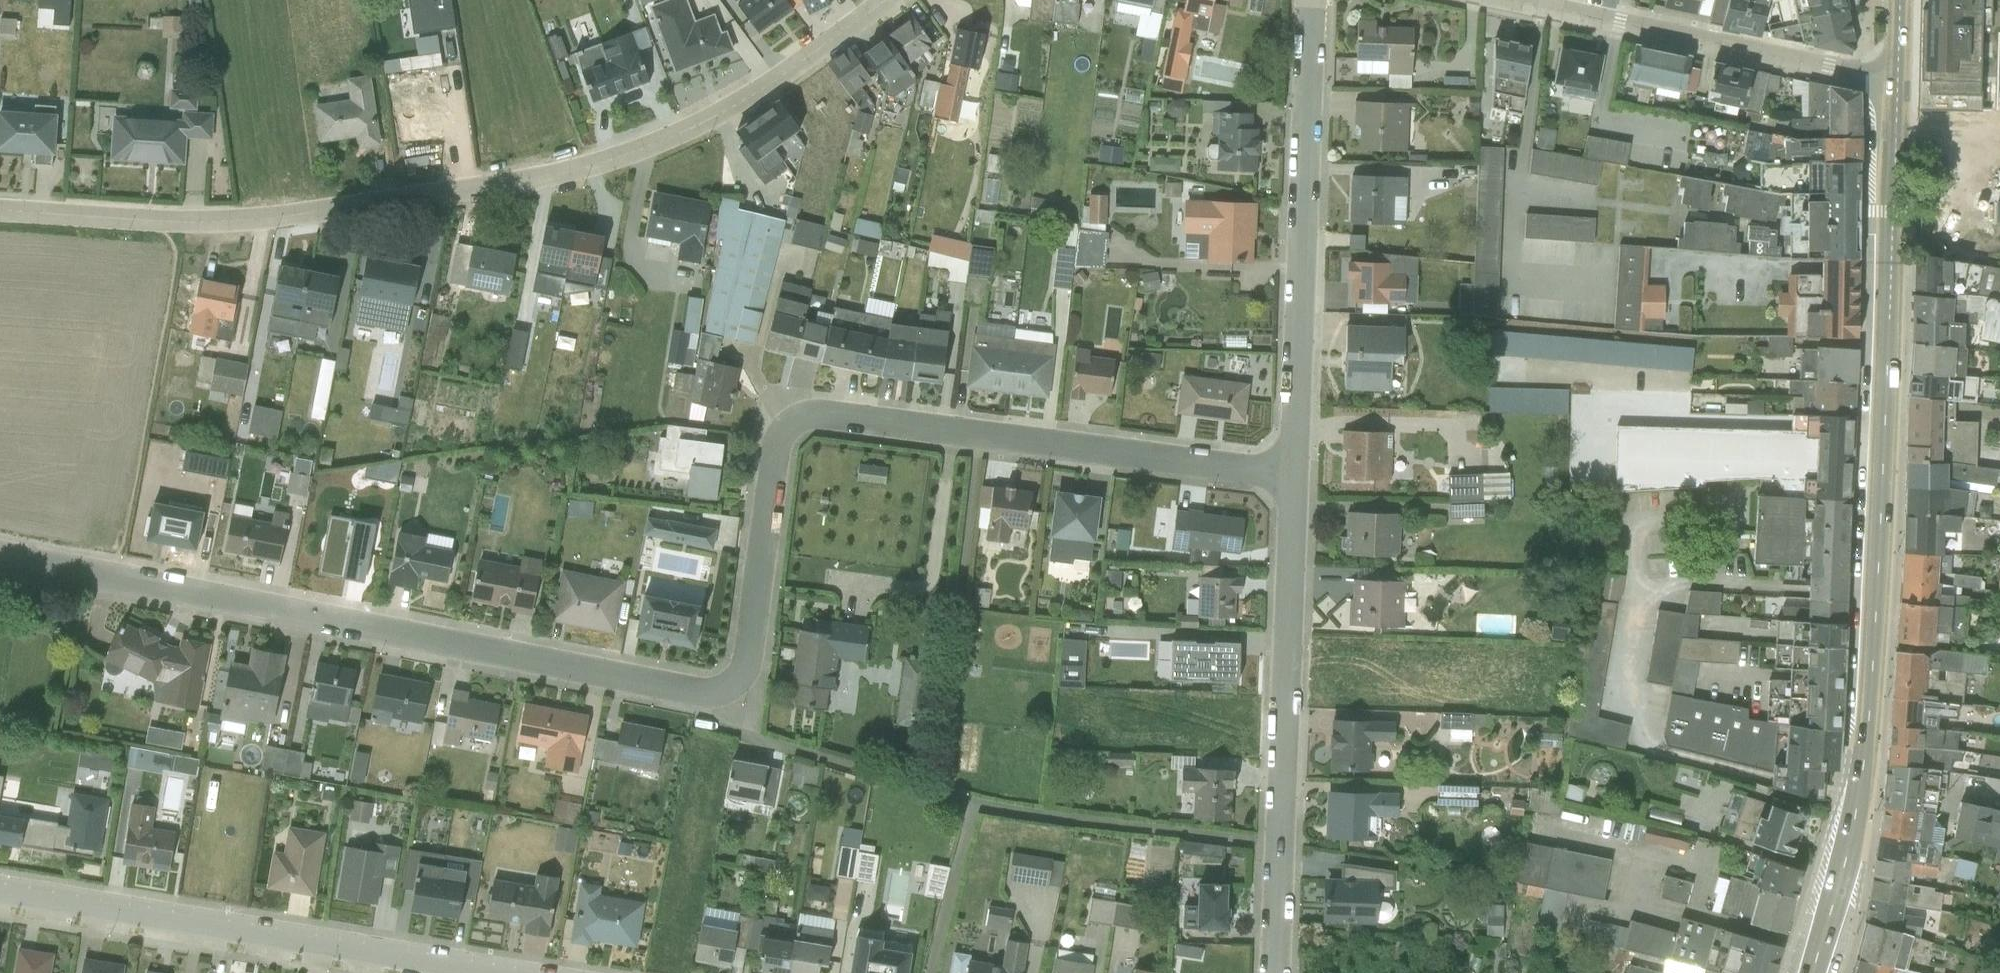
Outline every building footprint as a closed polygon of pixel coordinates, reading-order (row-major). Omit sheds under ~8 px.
[(729,51),(721,31),(715,33),(708,13),(688,20),(681,0),(656,0),(645,4),(670,72),(729,51)] [(792,9),(786,0),(744,0),(738,5),(758,35),(792,9)] [(831,4),(829,0),(786,0),(792,9),(802,3),(808,15),(831,4)] [(1054,0),(1013,0),(1013,3),(1017,8),(1030,10),(1029,22),(1051,24),(1054,0)] [(1051,24),(1075,26),(1078,0),(1054,0),(1051,24)] [(1199,16),(1202,0),(1171,0),(1169,9),(1199,16)] [(1710,17),(1713,0),(1664,0),(1663,7),(1710,17)] [(1739,0),(1713,0),(1710,17),(1709,24),(1733,30),(1739,0)] [(1759,35),(1766,2),(1774,1),(1773,0),(1739,0),(1733,30),(1759,35)] [(1843,0),(1773,0),(1774,1),(1778,21),(1767,24),(1768,31),(1796,25),(1808,22),(1807,18),(1845,9),(1843,0)] [(1917,107),(1978,108),(1979,0),(1919,0),(1917,107)] [(1853,47),(1845,9),(1807,18),(1808,22),(1796,25),(1798,43),(1849,54),(1853,47)] [(166,13),(151,13),(152,29),(166,29),(166,13)] [(1144,36),(1146,16),(1125,13),(1122,33),(1144,36)] [(920,55),(932,47),(912,19),(886,38),(914,77),(927,65),(920,55)] [(1406,73),(1408,22),(1352,20),(1351,58),(1385,59),(1384,73),(1406,73)] [(587,102),(646,79),(628,29),(568,52),(587,102)] [(534,34),(541,58),(555,54),(548,31),(534,34)] [(964,72),(978,74),(984,36),(949,31),(934,121),(956,124),(964,72)] [(421,40),(428,85),(446,82),(439,37),(421,40)] [(914,77),(886,38),(862,54),(886,87),(881,110),(896,115),(911,103),(915,91),(914,77)] [(1521,115),(1530,47),(1514,43),(1494,39),(1494,41),(1492,108),(1521,115)] [(1656,87),(1663,52),(1635,46),(1628,82),(1656,87)] [(1593,102),(1600,57),(1561,50),(1557,70),(1553,69),(1551,84),(1565,87),(1563,97),(1593,102)] [(828,65),(858,108),(846,155),(858,157),(862,141),(858,140),(860,133),(868,135),(873,107),(861,88),(870,82),(848,51),(828,65)] [(1654,96),(1680,101),(1683,92),(1695,94),(1700,70),(1688,68),(1690,57),(1663,52),(1656,87),(1654,96)] [(1706,99),(1744,107),(1752,70),(1713,62),(1706,99)] [(1769,74),(1752,70),(1744,107),(1743,112),(1760,115),(1769,74)] [(350,149),(377,145),(366,75),(338,80),(341,97),(309,102),(315,143),(348,138),(350,149)] [(1469,76),(1444,76),(1444,87),(1469,88),(1469,76)] [(1807,81),(1807,119),(1858,118),(1858,93),(1807,81)] [(394,145),(440,137),(434,98),(388,106),(394,145)] [(1348,149),(1406,150),(1406,101),(1348,100),(1348,149)] [(794,134),(798,130),(779,101),(737,131),(745,145),(738,151),(764,186),(785,171),(780,163),(788,159),(791,163),(802,157),(804,148),(794,134)] [(1208,169),(1252,171),(1253,128),(1246,128),(1247,112),(1210,111),(1208,169)] [(2,151),(61,156),(64,117),(5,113),(2,151)] [(1792,138),(1859,138),(1858,118),(1807,119),(1791,119),(1792,138)] [(114,164),(185,168),(187,123),(116,119),(114,164)] [(1584,156),(1533,147),(1529,173),(1596,185),(1601,160),(1627,165),(1632,140),(1588,132),(1584,156)] [(1784,155),(1785,163),(1859,162),(1859,138),(1792,138),(1770,135),(1767,151),(1784,155)] [(1100,143),(1097,159),(1122,163),(1124,147),(1100,143)] [(1504,145),(1479,144),(1474,281),(1460,280),(1459,313),(1497,315),(1504,145)] [(988,172),(988,152),(974,152),(974,172),(988,172)] [(1180,158),(1150,156),(1149,169),(1179,171),(1180,158)] [(1790,194),(1859,191),(1859,162),(1785,163),(1759,165),(1760,190),(1784,195),(1790,194)] [(1345,224),(1388,225),(1389,193),(1402,194),(1403,175),(1347,174),(1345,224)] [(983,199),(983,177),(971,177),(971,199),(983,199)] [(1707,196),(1710,182),(1680,177),(1678,187),(1684,188),(1681,204),(1689,205),(1690,208),(1707,211),(1710,196),(1707,196)] [(1181,182),(1165,182),(1165,194),(1180,194),(1181,182)] [(1732,216),(1747,218),(1752,189),(1724,184),(1722,195),(1727,196),(1724,212),(1733,213),(1732,216)] [(1782,205),(1784,195),(1760,190),(1752,189),(1747,218),(1765,222),(1765,219),(1774,221),(1777,204),(1782,205)] [(671,258),(695,262),(705,201),(646,190),(638,237),(674,244),(671,258)] [(1781,216),(1780,225),(1858,224),(1859,191),(1790,194),(1789,216),(1781,216)] [(788,204),(791,195),(784,193),(781,202),(788,204)] [(1107,193),(1090,193),(1089,221),(1106,222),(1107,193)] [(788,204),(785,215),(795,218),(801,198),(791,195),(788,204)] [(723,241),(703,332),(722,337),(755,345),(786,220),(737,207),(738,201),(721,197),(715,240),(723,241)] [(1191,257),(1248,260),(1251,200),(1176,197),(1174,243),(1191,244),(1191,257)] [(843,214),(831,211),(827,226),(839,229),(843,214)] [(1594,218),(1526,213),(1524,237),(1592,242),(1594,218)] [(857,216),(854,231),(880,237),(883,222),(857,216)] [(797,217),(791,241),(821,248),(827,224),(797,217)] [(1707,252),(1709,223),(1693,221),(1693,224),(1684,223),(1682,239),(1677,239),(1676,249),(1707,252)] [(1707,252),(1737,254),(1738,245),(1733,244),(1735,227),(1726,227),(1726,224),(1709,223),(1707,252)] [(1822,259),(1858,260),(1858,224),(1780,225),(1780,236),(1783,236),(1783,257),(1806,258),(1807,250),(1822,251),(1822,259)] [(1748,254),(1779,257),(1780,247),(1774,247),(1775,231),(1767,230),(1767,227),(1748,225),(1747,241),(1749,241),(1748,254)] [(565,279),(574,232),(544,226),(535,274),(565,279)] [(1078,226),(1074,264),(1104,265),(1108,230),(1078,226)] [(603,237),(574,232),(565,279),(606,287),(611,259),(599,256),(603,237)] [(971,241),(933,232),(927,248),(929,248),(927,264),(947,267),(945,279),(965,282),(967,272),(971,241)] [(845,238),(828,233),(824,247),(841,252),(845,238)] [(877,242),(859,238),(855,252),(874,256),(877,242)] [(891,240),(880,238),(877,250),(889,252),(891,240)] [(995,244),(971,241),(967,272),(990,275),(995,244)] [(442,283),(500,294),(508,254),(450,242),(442,283)] [(1619,245),(1613,329),(1663,333),(1663,285),(1647,284),(1649,247),(1619,245)] [(1074,247),(1058,246),(1053,284),(1071,287),(1073,264),(1074,247)] [(1935,292),(1978,296),(1996,297),(1999,298),(1999,268),(1913,254),(1913,290),(1935,292)] [(358,296),(415,307),(422,268),(365,257),(358,296)] [(1788,275),(1787,293),(1777,293),(1776,316),(1788,316),(1788,335),(1856,337),(1858,260),(1822,259),(1821,276),(1788,275)] [(1345,299),(1410,302),(1412,264),(1347,261),(1345,299)] [(298,339),(311,272),(280,267),(268,334),(298,339)] [(1157,270),(1141,273),(1144,288),(1159,286),(1157,270)] [(328,328),(338,278),(311,272),(298,339),(315,342),(318,326),(328,328)] [(227,321),(233,282),(190,275),(180,331),(209,337),(213,319),(227,321)] [(765,348),(794,355),(804,319),(810,290),(781,283),(765,348)] [(1912,319),(1964,324),(1975,325),(1976,320),(1978,296),(1935,292),(1934,296),(1912,295),(1912,319)] [(1978,296),(1976,320),(1982,321),(1980,340),(1999,344),(1999,298),(1996,297),(1978,296)] [(820,362),(851,368),(863,314),(834,308),(832,315),(820,362)] [(911,379),(941,383),(949,313),(935,311),(935,316),(920,314),(918,328),(911,379)] [(820,362),(832,315),(817,312),(814,321),(804,319),(794,355),(820,362)] [(891,320),(863,314),(851,368),(880,375),(891,324),(891,320)] [(1912,319),(1912,343),(1963,349),(1964,324),(1912,319)] [(911,379),(918,328),(891,324),(880,375),(911,379)] [(1387,391),(1387,365),(1395,365),(1396,327),(1336,326),(1335,390),(1387,391)] [(707,407),(728,413),(738,370),(716,362),(722,337),(703,332),(697,359),(688,420),(703,422),(707,407)] [(1002,393),(1010,339),(975,334),(969,389),(1002,393)] [(1776,353),(1775,335),(1752,336),(1753,354),(1776,353)] [(1002,393),(1043,399),(1051,345),(1010,339),(1002,393)] [(1541,355),(1541,367),(1676,372),(1677,344),(1527,339),(1527,354),(1541,355)] [(1910,373),(1964,377),(1965,349),(1963,349),(1912,343),(1910,373)] [(1085,389),(1111,393),(1115,360),(1116,356),(1090,353),(1091,347),(1077,345),(1070,398),(1084,400),(1085,389)] [(1798,380),(1855,383),(1856,350),(1816,348),(1816,350),(1800,349),(1798,380)] [(1161,353),(1143,351),(1142,365),(1159,368),(1161,353)] [(188,353),(188,373),(201,373),(201,353),(188,353)] [(301,404),(317,405),(322,355),(307,353),(301,404)] [(199,398),(218,399),(218,395),(232,395),(234,356),(201,354),(199,398)] [(1910,373),(1907,396),(1954,401),(1975,403),(1976,379),(1964,377),(1910,373)] [(1178,414),(1244,422),(1247,399),(1249,382),(1184,374),(1178,414)] [(1805,394),(1804,398),(1854,399),(1855,383),(1798,380),(1788,380),(1788,394),(1805,394)] [(1551,407),(1552,392),(1481,388),(1480,403),(1551,407)] [(1907,412),(1954,415),(1954,401),(1907,396),(1907,412)] [(1791,415),(1853,416),(1854,399),(1804,398),(1793,397),(1791,415)] [(1907,412),(1906,437),(1975,438),(1976,423),(1953,422),(1954,415),(1907,412)] [(1790,432),(1852,433),(1853,416),(1791,415),(1790,432)] [(1776,479),(1787,497),(1849,500),(1852,433),(1790,432),(1605,427),(1604,451),(1616,451),(1615,492),(1704,487),(1704,482),(1776,479)] [(1340,477),(1387,478),(1388,432),(1340,432),(1340,477)] [(1906,462),(1975,466),(1975,438),(1906,437),(1906,462)] [(679,496),(712,501),(719,446),(686,442),(679,496)] [(887,466),(859,462),(857,480),(884,484),(887,466)] [(1905,487),(1975,492),(1991,494),(1994,482),(1999,483),(1999,470),(1975,466),(1906,462),(1905,487)] [(1509,470),(1448,472),(1449,519),(1485,518),(1484,496),(1510,495),(1509,470)] [(275,491),(290,492),(291,473),(275,472),(275,491)] [(1024,530),(1027,488),(981,484),(976,541),(1002,543),(1003,528),(1024,530)] [(1959,516),(1999,521),(1999,508),(1974,505),(1975,492),(1905,487),(1905,513),(1959,516)] [(1043,535),(1088,541),(1094,494),(1049,488),(1043,535)] [(578,514),(579,497),(556,496),(555,513),(578,514)] [(1757,497),(1755,526),(1848,531),(1849,500),(1787,497),(1757,497)] [(196,550),(202,514),(153,504),(151,518),(147,517),(143,536),(147,537),(146,540),(196,550)] [(1156,526),(1157,505),(1143,505),(1141,525),(1156,526)] [(1156,527),(1170,529),(1174,508),(1160,505),(1156,527)] [(213,551),(274,564),(285,513),(268,509),(265,522),(221,513),(213,551)] [(1177,549),(1234,555),(1238,516),(1181,510),(1177,549)] [(1341,556),(1396,556),(1397,511),(1342,511),(1341,556)] [(1905,513),(1903,553),(1941,555),(1942,536),(1952,536),(1952,532),(1958,531),(1959,516),(1905,513)] [(317,574),(364,583),(375,525),(329,516),(317,574)] [(1802,565),(1846,568),(1848,531),(1755,526),(1753,563),(1802,565)] [(390,529),(380,583),(409,589),(411,578),(443,584),(451,540),(390,529)] [(1141,548),(1142,559),(1159,558),(1159,547),(1141,548)] [(1985,552),(1984,591),(1999,591),(1999,553),(1985,552)] [(1901,582),(1937,584),(1937,574),(1949,574),(1950,556),(1941,555),(1903,553),(1901,582)] [(460,601),(522,616),(532,568),(471,554),(460,601)] [(1073,577),(1074,558),(1035,557),(1034,576),(1073,577)] [(1809,576),(1808,600),(1845,601),(1846,568),(1802,565),(1801,576),(1809,576)] [(545,620),(608,633),(619,582),(556,569),(545,620)] [(1605,570),(1600,595),(1620,599),(1625,574),(1605,570)] [(665,646),(694,651),(706,585),(641,573),(631,627),(667,633),(665,646)] [(1194,615),(1232,617),(1235,577),(1196,575),(1194,615)] [(1350,624),(1404,626),(1403,579),(1353,578),(1352,598),(1350,598),(1350,624)] [(1901,582),(1899,602),(1966,608),(1995,612),(1996,595),(1990,595),(1988,601),(1960,597),(1960,587),(1937,584),(1901,582)] [(1719,614),(1722,590),(1691,588),(1686,611),(1699,612),(1719,614)] [(1598,714),(1618,601),(1591,597),(1569,733),(1624,747),(1630,724),(1598,714)] [(1782,620),(1844,624),(1845,601),(1808,600),(1807,608),(1782,607),(1782,620)] [(1896,642),(1933,645),(1933,643),(1947,644),(1947,639),(1964,641),(1966,608),(1899,602),(1896,642)] [(1697,636),(1699,612),(1686,611),(1658,608),(1647,680),(1672,684),(1670,694),(1692,698),(1698,660),(1739,662),(1740,640),(1697,636)] [(146,699),(194,708),(209,637),(176,632),(175,648),(114,614),(93,657),(147,682),(146,699)] [(854,657),(858,622),(796,614),(785,707),(825,712),(832,655),(854,657)] [(1776,621),(1775,644),(1843,648),(1844,624),(1782,620),(1776,621)] [(1570,627),(1553,625),(1551,638),(1569,640),(1570,627)] [(1086,638),(1063,637),(1058,686),(1083,687),(1086,638)] [(1233,683),(1234,643),(1166,641),(1165,680),(1233,683)] [(1789,670),(1842,670),(1843,648),(1775,644),(1775,669),(1789,670)] [(204,716),(268,727),(281,654),(244,647),(241,663),(215,658),(204,716)] [(1893,673),(1965,680),(1965,673),(1984,675),(1987,655),(1940,651),(1927,658),(1922,654),(1895,652),(1893,673)] [(909,719),(912,657),(888,656),(885,718),(909,719)] [(301,702),(340,710),(349,668),(309,660),(301,702)] [(1768,680),(1767,703),(1840,708),(1842,670),(1789,670),(1788,682),(1768,680)] [(362,716),(415,727),(424,683),(371,673),(362,716)] [(1893,673),(1891,698),(1957,705),(1962,705),(1965,680),(1893,673)] [(1642,686),(1637,701),(1632,700),(1630,706),(1647,711),(1653,690),(1642,686)] [(443,688),(434,740),(455,744),(457,735),(488,741),(496,698),(443,688)] [(1830,770),(1831,755),(1789,744),(1789,725),(1766,722),(1747,719),(1747,708),(1692,698),(1670,694),(1664,740),(1670,748),(1765,770),(1823,783),(1824,769),(1830,770)] [(1889,726),(1935,732),(1937,717),(1956,718),(1957,705),(1891,698),(1889,726)] [(571,773),(583,713),(517,700),(508,741),(546,748),(542,767),(571,773)] [(1789,725),(1839,730),(1840,708),(1767,703),(1766,722),(1789,725)] [(1455,741),(1454,714),(1425,714),(1426,742),(1455,741)] [(1388,769),(1389,720),(1325,718),(1324,767),(1388,769)] [(602,763),(649,772),(658,729),(610,720),(602,763)] [(1836,755),(1839,730),(1789,725),(1789,744),(1831,755),(1836,755)] [(1889,726),(1888,745),(1957,752),(1958,735),(1935,732),(1889,726)] [(508,742),(506,755),(524,758),(527,745),(508,742)] [(292,751),(256,744),(251,767),(288,774),(292,751)] [(1887,765),(1945,771),(1950,771),(1951,760),(1961,761),(1962,752),(1957,752),(1888,745),(1887,765)] [(120,752),(119,769),(154,770),(174,771),(174,754),(120,752)] [(713,796),(755,804),(762,767),(720,759),(713,796)] [(1883,807),(1933,812),(1935,800),(1939,801),(1943,798),(1945,771),(1887,765),(1883,807)] [(1171,818),(1228,819),(1229,769),(1172,768),(1171,818)] [(1821,799),(1823,783),(1765,770),(1761,787),(1821,799)] [(1424,781),(1423,804),(1461,806),(1462,783),(1424,781)] [(13,843),(88,855),(97,795),(57,789),(53,820),(17,814),(13,843)] [(1393,839),(1394,791),(1321,791),(1320,838),(1393,839)] [(1745,796),(1732,836),(1790,855),(1805,809),(1806,809),(1806,807),(1772,796),(1770,804),(1745,796)] [(340,799),(337,816),(354,819),(357,801),(340,799)] [(1524,800),(1512,799),(1511,814),(1523,815),(1524,800)] [(1953,838),(1997,848),(1994,861),(1999,863),(1999,811),(1959,803),(1953,838)] [(115,862),(164,869),(169,832),(147,828),(150,809),(123,805),(115,862)] [(1883,807),(1879,836),(1940,845),(1942,828),(1933,818),(1933,812),(1883,807)] [(598,812),(585,809),(582,823),(596,825),(598,812)] [(10,844),(14,818),(0,816),(0,843),(10,844)] [(1690,835),(1647,824),(1643,839),(1687,850),(1690,835)] [(576,829),(557,826),(553,848),(573,851),(576,829)] [(260,887),(314,895),(322,833),(285,828),(282,853),(265,850),(260,887)] [(843,831),(836,873),(853,877),(859,842),(861,834),(843,831)] [(1875,857),(1936,866),(1940,845),(1879,836),(1875,857)] [(1612,858),(1524,840),(1518,881),(1545,886),(1567,890),(1604,898),(1612,858)] [(631,844),(619,842),(617,852),(629,854),(631,844)] [(874,845),(859,842),(853,877),(873,881),(878,853),(873,852),(874,845)] [(331,898),(374,907),(385,852),(342,843),(331,898)] [(395,909),(453,918),(457,896),(469,898),(475,861),(405,850),(395,909)] [(1753,873),(1749,883),(1795,898),(1802,871),(1749,854),(1744,870),(1753,873)] [(996,880),(1040,883),(1042,858),(998,855),(996,880)] [(1872,878),(1907,884),(1908,876),(1935,880),(1936,866),(1875,857),(1872,878)] [(930,861),(925,894),(941,898),(949,865),(930,861)] [(516,933),(542,937),(551,875),(528,872),(526,884),(485,878),(480,917),(517,922),(516,933)] [(1693,881),(1666,875),(1661,897),(1687,904),(1693,881)] [(1709,911),(1711,878),(1699,877),(1697,910),(1709,911)] [(1711,911),(1784,933),(1795,898),(1749,883),(1730,877),(1729,881),(1717,878),(1712,893),(1716,894),(1711,911)] [(1868,901),(1902,907),(1939,912),(1942,894),(1932,892),(1933,888),(1920,886),(1918,895),(1911,893),(1912,885),(1907,884),(1872,878),(1868,901)] [(600,884),(579,881),(569,941),(591,944),(592,939),(636,946),(644,900),(599,893),(600,884)] [(1371,922),(1371,881),(1315,882),(1316,923),(1371,922)] [(828,886),(808,883),(806,898),(826,901),(828,886)] [(1183,907),(1182,928),(1228,930),(1228,910),(1224,910),(1225,886),(1199,885),(1198,907),(1183,907)] [(1567,890),(1545,886),(1538,928),(1559,932),(1567,890)] [(1099,921),(1102,897),(1078,894),(1075,918),(1099,921)] [(1103,901),(1101,920),(1121,923),(1123,903),(1103,901)] [(1868,901),(1865,922),(1911,937),(1919,939),(1921,918),(1901,916),(1902,907),(1868,901)] [(1503,904),(1488,904),(1487,935),(1502,936),(1503,904)] [(971,926),(996,930),(1000,909),(975,905),(971,926)] [(1707,972),(1772,972),(1780,946),(1682,917),(1677,932),(1630,921),(1626,929),(1589,920),(1585,942),(1666,962),(1707,972)] [(695,957),(729,964),(736,929),(702,922),(695,957)] [(1855,959),(1906,970),(1912,949),(1908,947),(1911,937),(1865,922),(1855,959)] [(912,945),(881,939),(883,932),(857,927),(849,972),(907,972),(912,945)] [(785,941),(754,935),(747,972),(752,972),(779,972),(785,941)] [(1028,944),(1000,939),(995,963),(961,957),(958,972),(1022,972),(1028,944)] [(825,948),(785,941),(779,972),(820,972),(825,948)] [(69,954),(22,945),(17,972),(65,972),(69,954)] [(128,962),(90,954),(86,972),(126,972),(128,962)] [(1089,965),(1048,959),(1046,972),(1088,972),(1089,965)] [(1852,972),(1919,972),(1906,970),(1855,959),(1852,972)] [(1666,962),(1663,972),(1707,972),(1666,962)]
